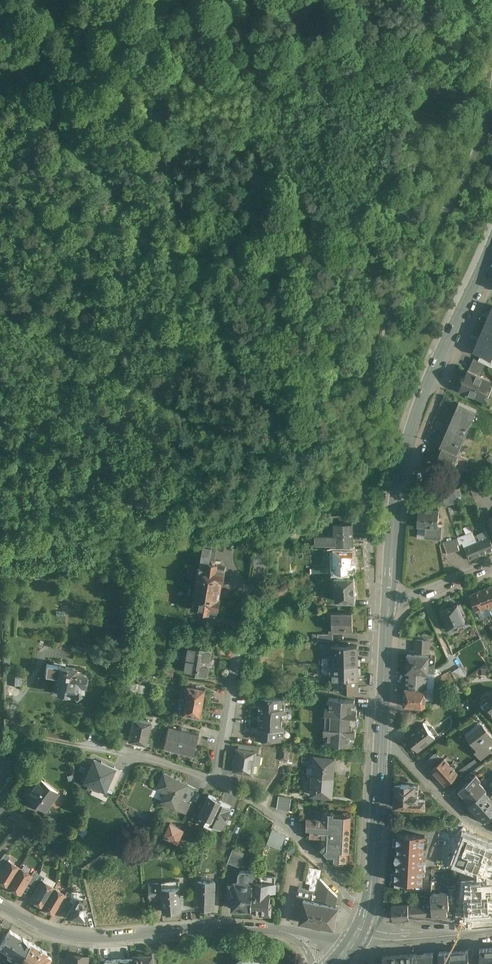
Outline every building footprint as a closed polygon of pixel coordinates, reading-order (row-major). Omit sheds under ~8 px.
[(484,329),(491,333),(491,309),(484,329)] [(484,329),(474,352),(481,355),(490,359),(491,359),(491,355),(491,333),(484,329)] [(481,355),(478,361),(486,365),(491,367),(491,359),(490,359),(481,355)] [(478,361),(473,359),(468,371),(481,376),(486,365),(478,361)] [(468,371),(468,370),(465,378),(461,379),(463,382),(459,389),(483,400),(491,381),(481,376),(468,371)] [(442,448),(458,454),(477,410),(459,402),(440,447),(442,448)] [(458,454),(442,448),(436,461),(462,472),(468,459),(458,454)] [(477,469),(466,471),(467,478),(478,475),(477,469)] [(484,478),(468,485),(473,496),(489,489),(484,478)] [(432,507),(426,507),(419,507),(417,526),(426,526),(425,535),(441,536),(442,524),(438,524),(439,508),(432,508),(432,507)] [(352,524),(328,525),(329,532),(332,532),(333,535),(315,536),(315,545),(335,544),(335,545),(353,544),(352,524)] [(467,527),(457,531),(459,538),(468,534),(470,534),(467,527)] [(486,531),(477,536),(480,541),(477,542),(476,543),(482,555),(491,551),(491,544),(486,531)] [(476,540),(471,542),(468,534),(459,538),(457,538),(460,545),(462,544),(470,561),(482,555),(476,543),(477,542),(476,540)] [(457,538),(443,543),(447,555),(459,550),(457,546),(460,545),(457,538)] [(217,548),(203,546),(200,564),(207,565),(208,564),(214,565),(217,548)] [(363,549),(353,550),(353,558),(363,557),(363,549)] [(353,550),(328,550),(328,560),(333,560),(333,569),(335,569),(335,571),(334,571),(334,575),(348,574),(347,568),(353,568),(353,559),(353,558),(353,550)] [(214,565),(208,564),(207,565),(200,564),(196,587),(219,591),(221,582),(223,583),(225,569),(216,567),(217,565),(214,565)] [(355,579),(335,580),(335,581),(317,581),(318,589),(333,589),(333,592),(336,592),(336,594),(331,594),(332,604),(335,603),(335,604),(355,604),(355,579)] [(219,591),(196,587),(192,609),(199,610),(199,612),(208,613),(209,612),(217,614),(220,599),(218,599),(219,591)] [(482,592),(488,608),(491,607),(491,588),(482,592)] [(482,592),(469,597),(476,613),(488,608),(482,592)] [(457,605),(440,612),(448,630),(465,623),(457,605)] [(352,615),(331,616),(331,634),(352,634),(352,615)] [(169,629),(152,626),(150,636),(168,638),(169,629)] [(429,641),(415,640),(415,653),(429,654),(429,641)] [(186,659),(211,663),(211,660),(210,660),(211,649),(188,646),(186,659)] [(357,648),(331,649),(331,668),(357,667),(357,661),(357,648)] [(428,657),(407,655),(406,673),(427,674),(428,657)] [(211,663),(186,659),(184,673),(207,677),(209,666),(210,666),(211,663)] [(75,665),(47,661),(46,671),(56,673),(55,682),(58,683),(57,689),(60,689),(60,691),(65,692),(65,690),(68,690),(68,689),(73,690),(75,693),(80,690),(84,690),(85,681),(84,681),(84,680),(85,680),(88,679),(88,675),(87,673),(86,673),(86,671),(74,670),(75,665)] [(174,667),(165,666),(163,677),(172,678),(174,667)] [(331,668),(322,669),(322,677),(332,677),(332,682),(357,681),(357,676),(360,676),(360,670),(357,670),(357,667),(331,668)] [(21,670),(9,669),(8,680),(20,681),(21,670)] [(427,674),(406,673),(405,689),(426,691),(427,674)] [(357,681),(332,682),(341,682),(341,694),(357,695),(357,681)] [(205,690),(187,687),(186,693),(188,694),(187,701),(203,704),(205,690)] [(405,689),(404,707),(421,709),(425,707),(425,700),(432,700),(433,691),(426,691),(405,689)] [(490,695),(490,698),(483,704),(482,707),(491,718),(491,694),(490,695)] [(283,699),(257,697),(257,704),(259,705),(259,708),(283,709),(283,699)] [(325,730),(355,731),(355,728),(356,727),(357,727),(358,726),(358,723),(357,722),(356,721),(355,721),(355,718),(356,718),(357,711),(352,710),(352,707),(354,707),(354,702),(351,702),(342,701),(328,700),(328,705),(330,706),(330,709),(325,709),(324,716),(325,716),(325,730)] [(203,704),(187,701),(186,709),(184,708),(183,715),(200,717),(203,704)] [(283,709),(259,708),(259,715),(261,715),(261,719),(284,720),(285,709),(283,709)] [(149,721),(133,718),(128,740),(144,743),(145,736),(148,737),(149,730),(147,729),(149,721)] [(284,720),(261,719),(260,722),(258,722),(258,729),(282,730),(284,730),(284,720)] [(423,724),(416,730),(406,739),(417,753),(434,738),(438,736),(432,729),(429,731),(423,724)] [(482,725),(466,737),(477,750),(473,753),(478,758),(488,750),(486,747),(491,742),(491,738),(482,725)] [(199,735),(168,728),(163,747),(194,755),(196,748),(197,742),(199,735)] [(282,730),(258,729),(258,733),(256,733),(256,740),(281,741),(282,730)] [(355,731),(325,730),(324,730),(323,737),(328,737),(328,740),(326,740),(326,746),(352,747),(352,742),(350,742),(350,738),(355,738),(356,731),(355,731)] [(288,750),(281,749),(280,760),(287,761),(288,750)] [(238,750),(237,750),(234,771),(252,774),(254,762),(256,752),(251,752),(238,750)] [(478,758),(482,764),(491,756),(491,755),(488,750),(478,758)] [(434,754),(426,763),(431,768),(439,759),(434,754)] [(335,758),(314,757),(313,776),(333,778),(334,768),(335,761),(334,761),(335,758)] [(113,767),(94,758),(84,779),(103,788),(108,779),(115,782),(121,769),(114,766),(113,767)] [(444,760),(432,771),(445,786),(458,775),(453,770),(456,768),(452,764),(449,766),(448,765),(451,762),(447,758),(444,761),(444,760)] [(467,766),(458,773),(462,777),(471,771),(467,766)] [(187,785),(164,774),(157,788),(166,792),(162,801),(176,808),(187,785)] [(475,775),(458,791),(470,804),(483,792),(484,793),(487,789),(485,790),(479,783),(480,781),(475,775)] [(333,778),(313,776),(311,796),(331,797),(331,795),(332,795),(332,788),(333,778)] [(53,788),(39,777),(26,794),(44,808),(50,800),(46,797),(53,788)] [(187,785),(176,808),(187,813),(198,790),(187,785)] [(415,787),(395,786),(394,808),(424,809),(425,807),(425,801),(418,801),(418,787),(415,787)] [(483,792),(470,804),(469,805),(484,821),(491,814),(491,802),(484,793),(483,792)] [(230,807),(216,800),(216,799),(209,795),(199,814),(207,818),(205,823),(205,824),(207,821),(221,828),(227,817),(226,816),(230,807)] [(291,799),(278,797),(276,809),(289,811),(291,799)] [(351,816),(333,815),(334,813),(323,813),(323,820),(307,819),(307,829),(311,829),(311,836),(322,837),(321,848),(328,855),(335,856),(334,860),(348,861),(351,816)] [(183,829),(171,823),(165,835),(178,841),(183,829)] [(285,837),(271,832),(267,844),(281,849),(285,837)] [(425,835),(397,834),(396,846),(397,847),(396,869),(395,869),(394,882),(423,883),(425,835)] [(483,845),(467,842),(458,841),(456,853),(465,854),(463,868),(479,870),(480,868),(480,864),(485,865),(486,860),(481,859),(483,845)] [(328,855),(321,848),(321,854),(326,860),(334,860),(335,856),(328,855)] [(5,852),(0,859),(0,865),(3,867),(7,860),(10,856),(5,852)] [(243,856),(232,852),(227,863),(239,868),(243,856)] [(7,860),(3,867),(0,871),(0,881),(8,886),(19,867),(7,860)] [(31,874),(19,867),(8,886),(20,893),(27,881),(31,874)] [(479,870),(463,868),(460,888),(476,891),(484,892),(487,869),(480,868),(479,870)] [(39,873),(34,870),(31,874),(27,881),(32,884),(39,873)] [(256,871),(243,870),(242,870),(241,871),(240,871),(239,872),(238,873),(238,874),(238,881),(235,881),(234,886),(229,885),(228,899),(233,899),(233,908),(244,909),(244,910),(245,911),(246,912),(247,912),(249,911),(250,911),(251,910),(251,909),(252,909),(253,882),(252,882),(255,875),(256,871)] [(44,876),(39,873),(32,884),(37,887),(42,879),(42,880),(44,876)] [(275,876),(255,875),(252,882),(253,882),(252,909),(261,910),(264,913),(268,913),(271,910),(272,907),(270,905),(271,891),(275,891),(275,876)] [(42,880),(42,879),(37,887),(30,898),(42,906),(54,887),(42,880)] [(337,896),(320,879),(317,892),(298,888),(296,898),(298,898),(298,899),(298,898),(304,899),(303,900),(304,900),(300,921),(299,921),(299,922),(335,929),(335,928),(339,907),(339,906),(338,906),(336,905),(337,896)] [(179,881),(169,882),(170,887),(149,889),(150,900),(163,899),(164,911),(181,910),(180,896),(179,881)] [(215,881),(198,881),(197,894),(197,908),(198,908),(210,908),(211,899),(214,899),(215,881)] [(456,885),(447,886),(448,893),(449,908),(454,907),(456,885)] [(65,893),(54,887),(42,906),(53,912),(59,903),(65,894),(65,893)] [(67,890),(65,893),(65,894),(59,903),(64,906),(70,896),(71,892),(67,890)] [(448,893),(431,894),(431,903),(432,917),(448,916),(447,908),(449,908),(448,893)] [(197,894),(190,895),(191,911),(198,910),(198,908),(197,908),(197,894)] [(190,895),(180,896),(181,910),(181,911),(191,911),(190,895)] [(79,905),(82,900),(77,897),(68,913),(84,922),(90,911),(79,905)] [(420,904),(421,917),(432,917),(431,903),(420,904)] [(421,917),(420,904),(408,905),(409,918),(421,917)] [(408,905),(392,906),(393,919),(409,918),(408,905)] [(10,930),(0,946),(0,947),(6,951),(4,953),(13,959),(15,956),(20,960),(31,942),(23,937),(22,938),(10,930)] [(31,942),(20,960),(18,963),(47,963),(51,957),(46,953),(47,952),(31,942)] [(491,946),(491,947),(490,947),(488,948),(488,947),(483,948),(481,948),(480,948),(480,949),(481,963),(491,963),(491,946)] [(450,951),(451,963),(469,963),(468,949),(450,951)] [(439,951),(440,963),(451,963),(450,951),(439,951)] [(413,954),(413,963),(432,963),(433,952),(413,954)] [(399,963),(413,963),(413,954),(413,953),(412,953),(412,954),(398,955),(399,963)] [(68,954),(67,959),(66,963),(85,963),(86,957),(68,954)] [(137,955),(132,956),(132,957),(133,963),(153,963),(152,954),(144,955),(144,954),(137,955)] [(398,955),(384,956),(383,956),(383,957),(384,957),(384,963),(399,963),(398,955)]
